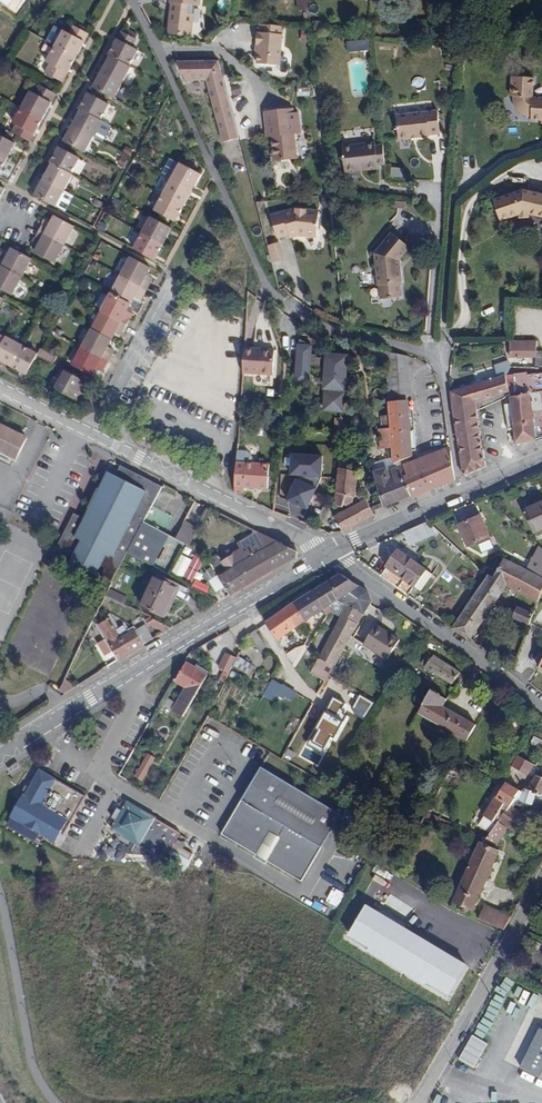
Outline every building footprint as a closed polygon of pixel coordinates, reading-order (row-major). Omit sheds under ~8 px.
[(171,3),(172,3),(170,24),(193,26),(195,6),(200,6),(201,0),(171,0),(171,3)] [(297,11),(307,10),(306,0),(296,0),(297,11)] [(284,27),(262,25),(261,35),(258,35),(257,45),(260,45),(259,54),(258,65),(280,67),(284,27)] [(77,26),(63,50),(83,61),(96,37),(77,26)] [(116,58),(117,59),(135,70),(144,54),(140,51),(144,44),(129,35),(116,58)] [(368,40),(347,41),(347,51),(368,51),(368,40)] [(83,61),(63,50),(54,65),(56,67),(52,75),(68,85),(83,61)] [(117,59),(108,75),(127,86),(136,71),(135,70),(117,59)] [(218,61),(177,62),(185,80),(206,80),(223,143),(238,138),(218,61)] [(127,86),(108,75),(99,90),(119,101),(127,86)] [(532,99),(533,79),(512,77),(511,87),(514,87),(513,97),(513,101),(514,104),(516,108),(519,112),(523,115),(527,117),(531,118),(531,120),(541,121),(541,99),(532,99)] [(36,93),(28,108),(49,120),(62,96),(45,86),(40,95),(36,93)] [(85,113),(86,114),(104,124),(114,107),(95,96),(85,113)] [(49,120),(28,108),(19,124),(22,126),(17,133),(35,143),(49,120)] [(269,127),(271,136),(274,161),(295,159),(292,134),(300,133),(297,114),(293,114),(292,109),(264,113),(266,128),(269,127)] [(438,109),(397,114),(400,138),(412,137),(412,136),(419,135),(419,136),(430,135),(430,134),(441,132),(438,109)] [(86,114),(77,129),(97,139),(105,125),(104,124),(86,114)] [(97,139),(77,129),(70,143),(89,154),(97,139)] [(10,161),(20,145),(0,133),(0,155),(10,161)] [(379,164),(386,163),(384,144),(377,145),(376,142),(343,146),(346,171),(379,167),(379,164)] [(54,166),(56,167),(74,177),(83,161),(63,149),(54,166)] [(117,164),(124,168),(130,158),(122,154),(117,164)] [(0,155),(0,176),(1,177),(10,161),(0,155)] [(169,175),(175,164),(169,160),(162,171),(169,175)] [(184,165),(175,183),(195,194),(204,176),(184,165)] [(56,167),(47,182),(66,193),(75,178),(74,177),(56,167)] [(66,193),(47,182),(39,197),(58,208),(66,193)] [(195,194),(175,183),(166,198),(186,209),(195,194)] [(528,214),(538,217),(541,218),(541,195),(523,191),(493,201),(500,222),(519,215),(519,216),(528,216),(528,214)] [(186,209),(166,198),(158,213),(178,224),(186,209)] [(273,219),(278,240),(290,237),(291,239),(300,237),(300,235),(306,235),(306,238),(317,239),(320,214),(298,212),(273,219)] [(46,220),(40,231),(67,246),(77,229),(58,218),(54,225),(46,220)] [(155,219),(146,234),(166,246),(175,230),(155,219)] [(67,246),(40,231),(34,242),(42,246),(37,254),(56,265),(67,246)] [(411,247),(392,232),(375,254),(379,287),(380,287),(382,301),(403,298),(401,284),(402,284),(401,269),(399,269),(398,262),(400,261),(411,247)] [(166,246),(146,234),(137,251),(157,262),(166,246)] [(270,262),(284,260),(281,242),(267,244),(270,262)] [(0,260),(0,265),(25,280),(36,262),(16,251),(12,258),(4,253),(0,260)] [(132,259),(122,277),(149,291),(155,281),(149,278),(153,270),(132,259)] [(0,265),(0,289),(15,298),(25,280),(0,265)] [(113,294),(134,305),(137,299),(143,302),(149,291),(122,277),(113,294)] [(103,313),(130,327),(136,316),(130,313),(134,305),(113,294),(103,313)] [(94,330),(114,341),(117,334),(124,338),(130,327),(103,313),(94,330)] [(84,349),(110,363),(116,352),(110,348),(114,341),(94,330),(84,349)] [(6,339),(0,351),(0,360),(12,366),(23,346),(7,338),(6,339)] [(312,345),(302,339),(299,374),(310,375),(310,369),(329,371),(327,388),(331,388),(331,393),(327,393),(326,408),(333,408),(333,410),(343,411),(344,394),(342,394),(342,389),(345,389),(347,357),(333,356),(333,359),(318,358),(318,355),(311,354),(312,345)] [(536,340),(509,341),(509,356),(534,356),(536,340)] [(36,353),(23,346),(12,366),(28,374),(37,357),(38,354),(36,353)] [(54,366),(58,358),(42,350),(38,348),(36,353),(38,354),(37,357),(54,366)] [(245,348),(243,373),(273,375),(275,349),(245,348)] [(74,367),(95,377),(98,371),(104,374),(110,363),(84,349),(74,367)] [(386,351),(387,355),(392,428),(393,429),(394,447),(393,447),(394,457),(394,462),(400,461),(408,458),(412,457),(410,446),(416,445),(408,356),(386,351)] [(493,365),(497,377),(505,375),(510,366),(508,361),(493,365)] [(86,384),(62,370),(57,379),(61,381),(56,389),(84,404),(88,397),(81,393),(86,384)] [(515,444),(535,440),(541,438),(541,374),(526,376),(526,373),(513,375),(515,396),(510,397),(511,404),(513,430),(515,444)] [(497,377),(450,391),(454,416),(476,411),(475,403),(479,401),(509,392),(505,375),(497,377)] [(508,431),(513,430),(511,404),(503,406),(508,431)] [(476,411),(454,416),(462,476),(485,466),(476,411)] [(0,425),(0,452),(16,460),(26,438),(0,425)] [(379,430),(381,448),(393,447),(394,447),(393,429),(392,428),(379,430)] [(410,463),(408,458),(400,461),(403,467),(405,467),(408,475),(403,477),(412,495),(414,498),(456,480),(451,448),(410,463)] [(244,493),(244,487),(269,489),(270,464),(253,463),(253,457),(248,451),(239,450),(238,462),(236,486),(236,492),(244,493)] [(394,462),(394,457),(372,464),(375,473),(389,469),(390,472),(395,470),(394,462)] [(403,467),(400,461),(394,462),(395,470),(390,472),(389,469),(375,473),(384,505),(412,495),(403,477),(408,475),(405,467),(403,467)] [(112,582),(128,553),(145,522),(163,487),(122,465),(116,476),(108,472),(84,518),(75,514),(58,547),(69,553),(66,559),(112,582)] [(359,494),(357,493),(359,472),(348,470),(340,468),(337,492),(334,503),(343,505),(354,502),(355,496),(358,497),(359,494)] [(335,516),(343,532),(375,515),(367,500),(335,516)] [(526,510),(536,532),(541,529),(541,503),(526,510)] [(482,516),(460,525),(469,546),(491,536),(482,516)] [(145,522),(128,553),(153,566),(169,535),(145,522)] [(428,522),(404,533),(409,545),(439,532),(428,522)] [(229,591),(230,594),(231,595),(297,558),(298,553),(254,530),(254,533),(255,535),(240,544),(243,549),(224,560),(219,552),(210,558),(221,578),(229,591)] [(398,551),(387,567),(421,591),(433,575),(413,561),(416,557),(409,553),(407,556),(398,551)] [(198,571),(205,560),(196,554),(189,565),(198,571)] [(454,627),(453,628),(471,639),(472,639),(508,585),(539,602),(541,593),(541,578),(505,559),(495,577),(490,575),(454,627)] [(213,592),(221,588),(212,569),(204,573),(213,592)] [(363,613),(370,599),(368,591),(342,573),(331,580),(344,600),(344,603),(348,605),(363,613)] [(165,618),(181,584),(165,577),(163,580),(155,577),(141,607),(165,618)] [(229,591),(221,578),(218,580),(226,593),(229,591)] [(344,600),(331,580),(313,592),(325,610),(339,601),(344,603),(344,600)] [(105,598),(120,602),(122,594),(108,590),(105,598)] [(313,592),(296,604),(303,615),(294,621),(298,628),(325,610),(313,592)] [(268,622),(268,624),(279,640),(298,628),(294,621),(303,615),(296,604),(268,622)] [(352,633),(363,613),(348,605),(337,626),(352,633)] [(514,618),(530,626),(534,614),(519,607),(514,618)] [(100,625),(109,641),(127,631),(124,626),(117,630),(111,619),(100,625)] [(171,628),(155,620),(148,623),(164,632),(171,628)] [(144,644),(154,638),(146,625),(136,631),(144,644)] [(376,625),(363,644),(387,660),(399,641),(376,625)] [(330,639),(345,647),(352,633),(337,626),(330,639)] [(120,659),(144,644),(136,631),(136,630),(128,634),(127,631),(109,641),(120,659)] [(257,631),(248,636),(259,653),(267,648),(257,631)] [(335,665),(343,650),(345,647),(330,639),(324,650),(320,658),(323,660),(335,665)] [(233,668),(237,659),(227,654),(220,668),(231,673),(233,668)] [(460,672),(435,656),(432,660),(428,657),(422,664),(453,684),(460,672)] [(248,676),(254,665),(238,657),(237,659),(233,668),(248,676)] [(316,675),(326,680),(335,665),(323,660),(316,675)] [(186,687),(173,710),(184,717),(208,675),(196,668),(188,663),(177,681),(186,687)] [(196,668),(208,675),(210,672),(198,665),(196,668)] [(76,687),(66,680),(60,691),(65,694),(76,687)] [(292,694),(268,680),(260,696),(269,701),(272,696),(287,704),(292,694)] [(432,691),(420,713),(468,741),(477,724),(445,706),(449,700),(432,691)] [(352,708),(331,696),(306,740),(324,750),(332,737),(335,739),(348,715),(364,724),(376,704),(359,695),(352,708)] [(87,720),(77,726),(80,732),(91,725),(87,720)] [(530,744),(540,748),(541,743),(541,740),(533,737),(530,744)] [(154,758),(150,755),(141,769),(146,772),(154,758)] [(528,775),(534,764),(519,755),(513,766),(524,773),(528,775)] [(304,881),(344,814),(263,767),(224,834),(304,881)] [(87,797),(56,779),(41,770),(31,786),(29,785),(26,786),(24,791),(25,795),(11,817),(56,843),(61,834),(68,822),(71,824),(76,815),(87,797)] [(536,775),(528,789),(525,788),(524,791),(522,790),(516,799),(533,805),(536,794),(541,796),(541,777),(536,775)] [(522,790),(508,783),(499,798),(502,801),(493,815),(500,821),(511,805),(516,799),(522,790)] [(112,830),(117,832),(132,806),(128,803),(112,830)] [(515,832),(526,817),(511,805),(500,821),(510,828),(515,832)] [(132,806),(117,832),(124,836),(121,841),(126,844),(128,839),(132,841),(127,851),(126,854),(127,856),(129,857),(132,858),(156,860),(157,856),(166,861),(171,852),(175,844),(181,834),(132,806)] [(471,821),(478,825),(484,816),(477,811),(471,821)] [(510,828),(500,821),(488,838),(484,843),(496,849),(510,828)] [(64,836),(71,824),(68,822),(61,834),(64,836)] [(481,834),(477,840),(482,842),(484,843),(488,838),(481,834)] [(496,849),(484,843),(482,842),(454,902),(473,910),(500,850),(496,849)] [(175,844),(171,852),(189,862),(194,854),(175,844)] [(467,967),(368,908),(349,940),(447,999),(467,967)] [(479,919),(504,930),(506,930),(508,923),(483,911),(479,919)] [(522,1067),(541,1077),(541,1029),(522,1067)] [(458,1059),(474,1068),(488,1042),(471,1034),(458,1059)]
